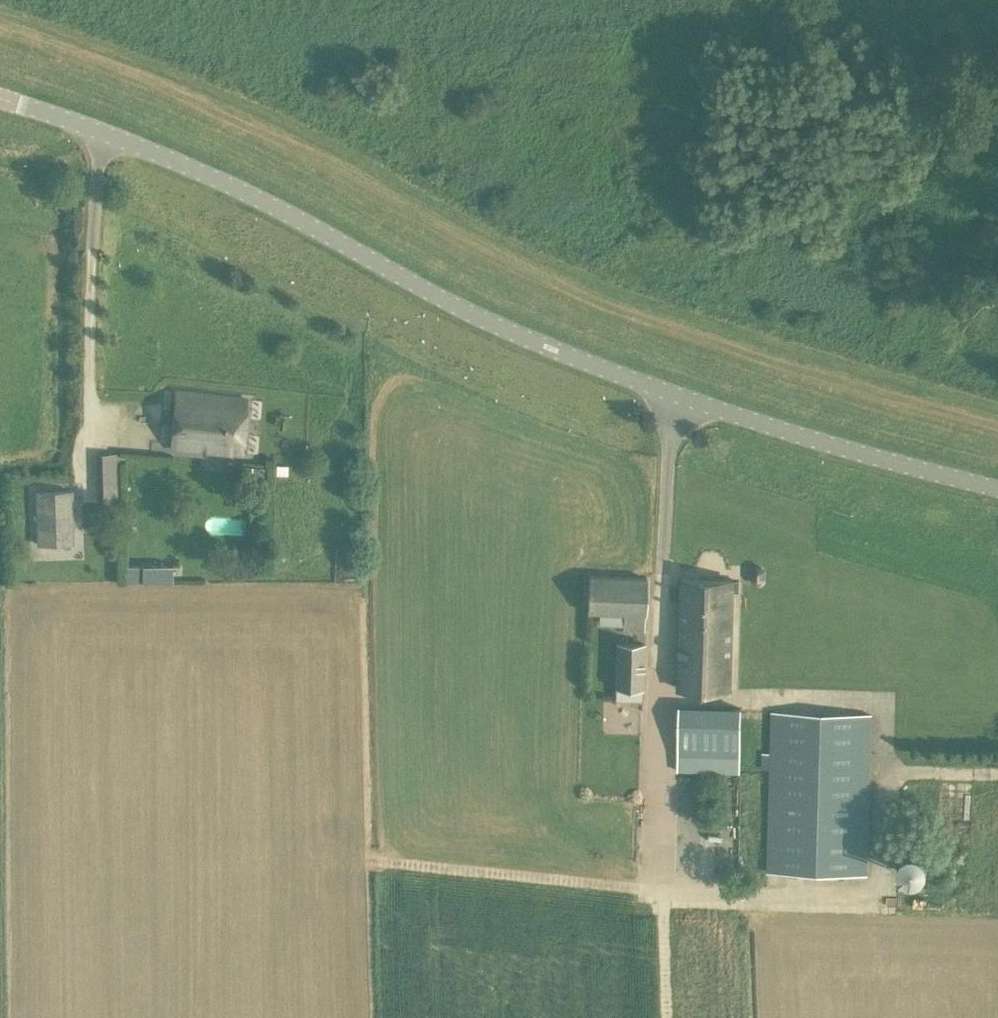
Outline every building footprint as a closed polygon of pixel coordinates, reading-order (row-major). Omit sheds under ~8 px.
[(243,452),(248,397),(176,390),(171,448),(243,452)] [(120,498),(118,450),(101,450),(102,499),(120,498)] [(38,544),(74,543),(72,489),(36,490),(38,544)] [(128,565),(128,580),(142,580),(142,581),(173,581),(173,565),(143,565),(128,565)] [(646,613),(647,577),(589,574),(588,611),(624,612),(623,628),(645,630),(645,613),(646,613)] [(731,689),(733,634),(734,591),(740,591),(740,581),(734,581),(734,579),(682,578),(679,688),(731,689)] [(643,686),(645,642),(617,642),(615,686),(643,686)] [(742,707),(680,706),(678,769),(740,771),(742,707)] [(867,873),(872,714),(772,711),(768,871),(867,873)] [(901,852),(913,875),(931,865),(919,843),(901,852)]
